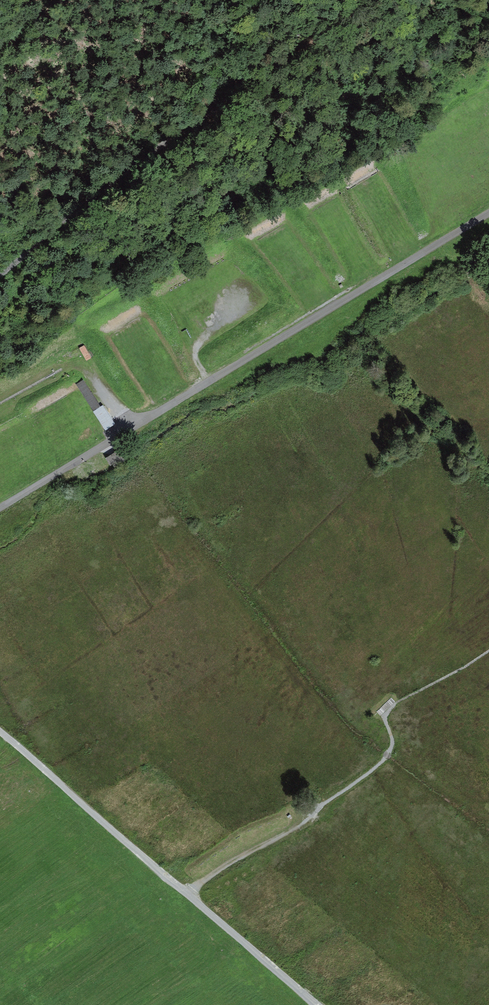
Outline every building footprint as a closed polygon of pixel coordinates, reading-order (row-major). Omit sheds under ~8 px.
[(83,396),(94,413),(101,409),(89,391),(83,396)] [(104,435),(114,431),(106,409),(95,413),(104,435)] [(116,458),(106,464),(111,471),(121,465),(116,458)]
